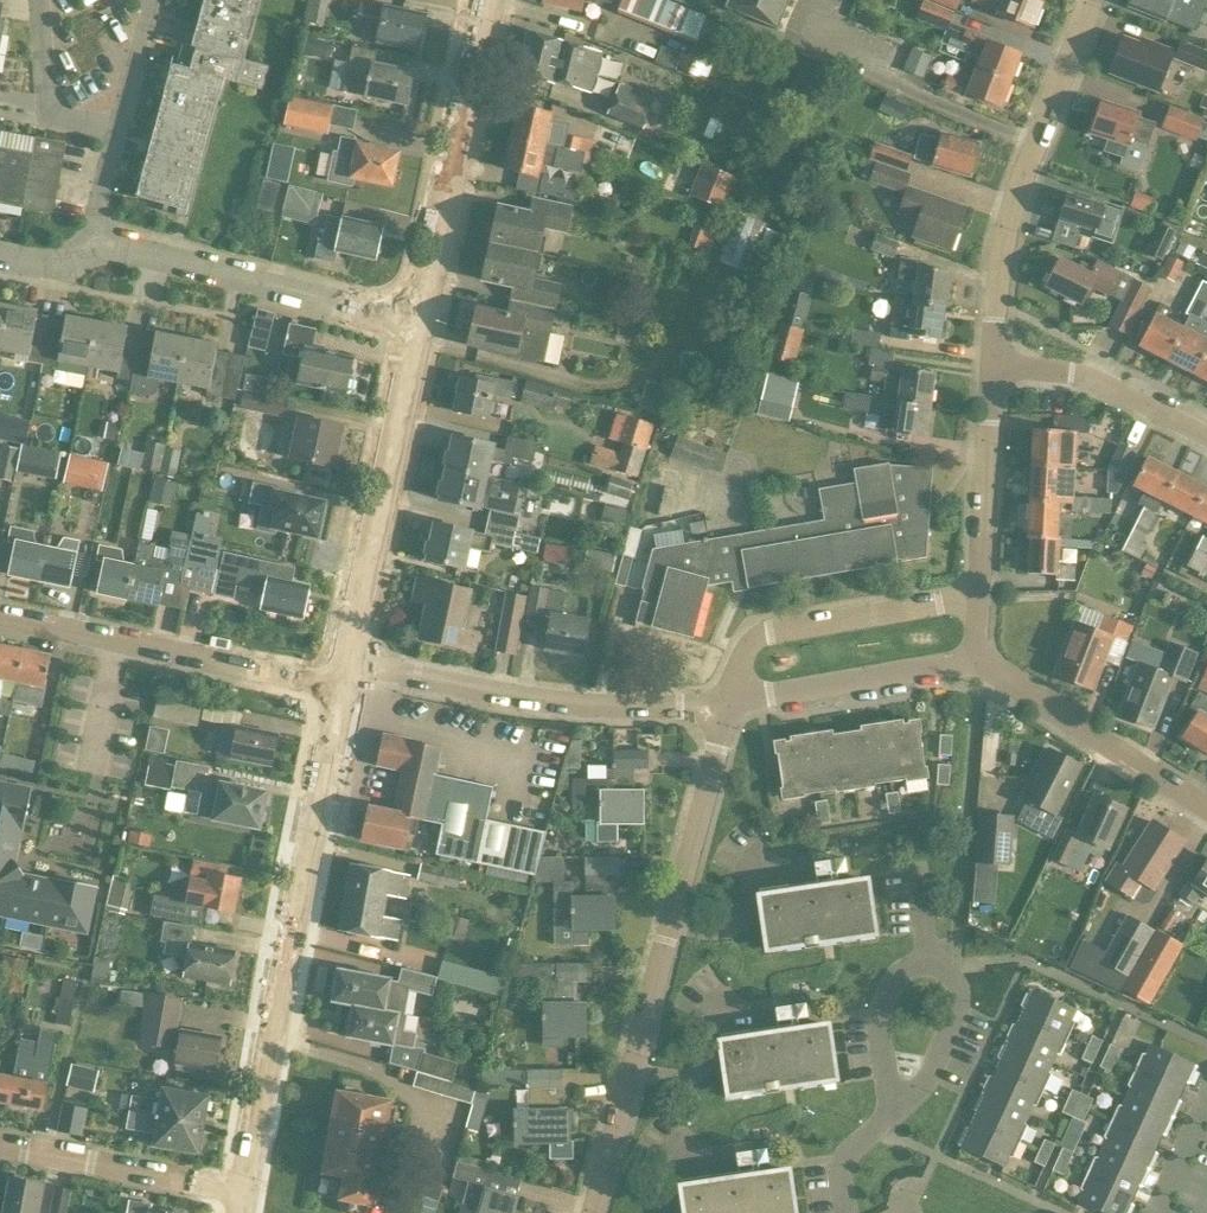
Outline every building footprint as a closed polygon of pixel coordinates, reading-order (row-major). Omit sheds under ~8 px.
[(200,17),(242,29),(250,0),(204,0),(200,17)] [(543,2),(542,4),(580,12),(583,0),(540,0),(543,2)] [(699,34),(715,40),(722,24),(662,0),(621,0),(616,13),(695,44),(699,34)] [(725,8),(777,31),(790,0),(728,0),(725,8)] [(960,0),(929,0),(956,11),(960,0)] [(1042,3),(1034,0),(972,0),(971,2),(997,13),(996,15),(1032,29),(1042,3)] [(1127,6),(1194,32),(1206,0),(1129,0),(1127,6)] [(946,32),(954,13),(923,1),(916,19),(946,32)] [(356,27),(379,32),(377,40),(417,49),(424,18),(404,13),(405,11),(384,6),(383,9),(361,4),(356,27)] [(235,57),(242,29),(200,17),(191,48),(195,49),(193,59),(265,80),(269,66),(235,57)] [(979,61),(976,69),(1011,82),(1021,56),(988,43),(990,39),(966,29),(960,44),(969,48),(967,54),(979,61)] [(590,91),(600,53),(582,48),(558,41),(558,40),(527,32),(516,74),(556,85),(557,82),(590,91)] [(301,54),(312,57),(316,40),(305,37),(301,54)] [(1157,92),(1172,53),(1150,44),(1147,51),(1117,40),(1113,40),(1107,57),(1108,61),(1113,63),(1109,74),(1157,92)] [(1206,70),(1206,51),(1180,41),(1173,60),(1206,74),(1206,70)] [(677,66),(682,52),(664,45),(658,59),(677,66)] [(344,92),(366,97),(406,106),(413,73),(374,65),(377,52),(354,47),(344,92)] [(923,79),(932,58),(911,50),(903,71),(923,79)] [(173,65),(164,99),(205,110),(214,78),(262,91),(265,80),(193,59),(190,69),(173,65)] [(1000,108),(1011,82),(976,69),(973,75),(960,73),(958,79),(948,75),(942,90),(958,97),(964,82),(970,84),(966,94),(1000,108)] [(651,111),(656,99),(619,83),(607,115),(643,130),(645,125),(646,126),(652,112),(651,111)] [(906,118),(913,100),(889,91),(882,109),(906,118)] [(327,134),(333,106),(290,98),(284,126),(327,134)] [(155,132),(196,143),(205,110),(164,99),(155,132)] [(1136,119),(1137,114),(1101,103),(1091,134),(1108,139),(1104,152),(1124,158),(1128,144),(1145,149),(1153,124),(1136,119)] [(1161,128),(1195,140),(1203,118),(1169,106),(1161,128)] [(543,146),(550,115),(519,108),(512,139),(543,146)] [(155,132),(146,165),(188,176),(196,143),(155,132)] [(913,159),(931,164),(931,165),(970,176),(978,145),(940,135),(939,139),(920,134),(913,159)] [(561,150),(578,154),(581,139),(565,135),(561,150)] [(398,153),(360,146),(361,141),(340,137),(337,152),(333,151),(328,182),(353,186),(354,178),(391,185),(398,153)] [(37,139),(34,154),(63,159),(66,144),(37,139)] [(562,169),(563,165),(574,168),(578,154),(561,150),(543,146),(512,139),(509,151),(507,151),(502,153),(500,162),(503,166),(506,167),(505,170),(536,177),(538,167),(542,165),(562,169)] [(869,159),(905,172),(911,156),(874,143),(869,159)] [(34,155),(0,149),(0,206),(24,210),(34,155)] [(32,167),(61,173),(63,159),(34,154),(32,167)] [(868,183),(904,195),(910,175),(875,162),(868,183)] [(188,176),(146,165),(137,199),(179,210),(188,176)] [(59,187),(61,173),(32,167),(29,182),(59,187)] [(734,179),(703,167),(692,196),(723,208),(734,179)] [(562,201),(567,179),(543,175),(538,195),(562,201)] [(273,213),(280,185),(264,181),(257,209),(273,213)] [(56,201),(59,187),(29,182),(26,196),(56,201)] [(342,210),(345,200),(290,186),(282,216),(314,225),(320,204),(342,210)] [(950,250),(965,209),(908,189),(899,213),(919,220),(913,237),(950,250)] [(1135,191),(1130,206),(1148,213),(1154,198),(1135,191)] [(56,201),(26,196),(24,209),(54,215),(56,201)] [(1109,242),(1119,209),(1104,204),(1103,206),(1067,196),(1060,220),(1095,231),(1093,237),(1109,242)] [(498,207),(491,243),(537,253),(543,226),(566,231),(570,209),(533,201),(531,214),(498,207)] [(751,274),(768,226),(734,213),(716,262),(751,274)] [(329,217),(323,246),(319,245),(316,259),(335,263),(338,251),(375,260),(382,227),(344,219),(343,220),(329,217)] [(696,224),(692,244),(709,247),(713,227),(696,224)] [(1160,224),(1152,243),(1168,250),(1176,231),(1160,224)] [(893,260),(899,243),(876,235),(870,251),(893,260)] [(514,287),(511,301),(553,311),(559,286),(531,280),(537,253),(491,243),(483,280),(514,287)] [(1202,253),(1197,265),(1206,268),(1206,255),(1202,253)] [(1173,283),(1184,264),(1169,256),(1159,276),(1173,283)] [(916,278),(913,301),(944,306),(949,273),(920,268),(921,261),(900,258),(898,275),(916,278)] [(1097,261),(1091,274),(1059,258),(1045,288),(1081,306),(1091,286),(1107,294),(1118,272),(1097,261)] [(1119,306),(1137,315),(1151,288),(1132,279),(1119,306)] [(1206,306),(1206,303),(1206,284),(1202,281),(1195,295),(1201,298),(1199,302),(1206,306)] [(780,324),(802,329),(810,296),(787,291),(780,324)] [(1201,298),(1195,295),(1185,315),(1189,317),(1198,321),(1198,319),(1206,306),(1199,302),(1201,298)] [(944,306),(913,301),(894,297),(890,327),(888,339),(909,342),(910,336),(939,340),(944,306)] [(548,333),(553,311),(511,301),(508,316),(476,308),(468,345),(515,355),(541,362),(548,333)] [(1138,347),(1166,361),(1183,329),(1166,320),(1171,310),(1159,304),(1155,314),(1138,347)] [(36,327),(38,313),(8,308),(0,351),(29,356),(28,363),(42,366),(43,366),(50,330),(36,327)] [(265,340),(273,314),(256,309),(249,335),(265,340)] [(1166,361),(1194,375),(1206,349),(1206,324),(1203,322),(1198,319),(1198,321),(1189,317),(1183,329),(1166,361)] [(97,324),(67,318),(64,332),(50,330),(43,366),(42,366),(40,373),(51,375),(52,370),(87,377),(89,367),(97,324)] [(126,344),(129,329),(97,324),(89,367),(120,373),(118,380),(133,382),(140,346),(126,344)] [(779,324),(770,357),(794,364),(803,331),(779,324)] [(353,390),(354,381),(350,375),(353,360),(325,354),(326,349),(314,346),(317,332),(292,327),(285,355),(290,356),(284,380),(299,383),(299,385),(346,395),(346,394),(353,390)] [(158,379),(179,383),(187,340),(156,334),(154,349),(140,346),(133,382),(131,393),(155,397),(158,379)] [(217,353),(219,346),(187,340),(179,383),(209,389),(207,396),(223,399),(231,356),(217,353)] [(873,363),(895,364),(895,348),(873,347),(873,363)] [(1194,375),(1206,382),(1206,349),(1194,375)] [(883,395),(930,402),(934,375),(872,366),(870,381),(884,383),(883,395)] [(664,375),(651,417),(666,422),(679,380),(664,375)] [(487,418),(492,395),(510,398),(513,385),(477,378),(476,383),(460,380),(454,412),(487,418)] [(554,411),(560,392),(526,382),(520,401),(554,411)] [(285,419),(289,400),(243,390),(239,409),(285,419)] [(758,415),(788,422),(794,398),(764,391),(758,415)] [(925,437),(930,402),(883,395),(883,397),(868,395),(865,411),(881,413),(879,430),(925,437)] [(24,444),(29,422),(0,416),(0,439),(24,444)] [(335,470),(344,429),(300,420),(291,461),(335,470)] [(634,472),(647,430),(636,427),(622,468),(634,472)] [(1073,469),(1075,432),(1033,429),(1031,467),(1073,469)] [(446,469),(486,478),(490,461),(511,466),(513,459),(533,463),(537,444),(507,437),(505,451),(493,448),(493,446),(453,437),(449,452),(446,451),(443,465),(446,465),(446,467),(446,469)] [(720,475),(728,456),(677,437),(670,457),(720,475)] [(159,474),(165,446),(147,442),(141,469),(159,474)] [(61,452),(21,444),(16,471),(55,479),(61,452)] [(1124,474),(1134,451),(1119,444),(1106,472),(1124,474)] [(17,450),(2,446),(0,455),(0,480),(10,482),(17,450)] [(622,468),(626,456),(595,446),(589,464),(616,473),(618,467),(622,468)] [(108,464),(68,455),(61,484),(102,493),(108,464)] [(1162,501),(1163,501),(1177,474),(1146,458),(1132,486),(1144,492),(1137,504),(1143,508),(1137,520),(1143,524),(1141,528),(1149,531),(1157,515),(1155,514),(1162,501)] [(652,550),(642,589),(644,590),(635,623),(692,638),(706,586),(745,580),(747,589),(925,558),(931,469),(889,466),(888,464),(853,470),(855,484),(818,491),(824,521),(652,550)] [(1027,485),(1030,485),(1029,502),(1057,504),(1071,504),(1072,498),(1073,469),(1031,467),(1031,468),(1028,468),(1023,470),(1023,482),(1027,485)] [(439,483),(436,496),(439,497),(438,501),(479,510),(479,508),(489,510),(490,508),(514,514),(520,485),(486,478),(446,469),(442,483),(439,483)] [(1163,501),(1191,516),(1205,488),(1177,474),(1163,501)] [(160,477),(155,501),(172,505),(178,481),(160,477)] [(324,505),(294,499),(295,495),(255,486),(251,504),(279,510),(275,530),(316,539),(324,505)] [(1206,524),(1206,489),(1205,488),(1191,516),(1206,524)] [(1071,512),(1087,513),(1088,506),(1094,507),(1094,499),(1072,498),(1071,504),(1071,512)] [(1110,500),(1094,499),(1094,507),(1088,506),(1087,513),(1109,515),(1110,500)] [(1070,518),(1056,517),(1057,504),(1029,502),(1027,537),(1058,539),(1058,538),(1069,539),(1070,518)] [(490,508),(487,522),(517,528),(520,515),(514,514),(490,508)] [(1143,524),(1137,520),(1135,525),(1134,524),(1127,537),(1142,544),(1149,531),(1141,528),(1143,524)] [(492,545),(512,549),(517,528),(487,522),(484,535),(472,533),(472,532),(434,524),(430,542),(426,542),(423,555),(427,556),(426,561),(464,570),(468,549),(489,554),(492,545)] [(9,575),(40,581),(47,549),(36,547),(33,534),(12,529),(10,543),(16,544),(9,575)] [(515,548),(542,552),(544,536),(518,531),(515,548)] [(1195,550),(1202,553),(1200,557),(1205,560),(1206,557),(1206,539),(1202,536),(1195,550)] [(1056,566),(1058,539),(1027,537),(1027,539),(1030,539),(1028,574),(1055,576),(1055,581),(1074,582),(1076,567),(1056,566)] [(139,544),(135,567),(128,600),(158,607),(165,575),(181,579),(184,566),(189,541),(170,538),(165,560),(153,558),(156,547),(139,544)] [(47,549),(40,581),(71,588),(80,543),(65,540),(58,551),(47,549)] [(546,557),(569,560),(571,545),(548,542),(546,557)] [(98,594),(128,600),(135,567),(123,565),(122,552),(101,548),(98,562),(104,564),(98,594)] [(1195,550),(1186,567),(1198,573),(1205,560),(1200,557),(1202,553),(1195,550)] [(310,606),(307,602),(310,587),(292,583),(295,569),(225,554),(221,573),(239,577),(237,586),(266,592),(262,610),(303,619),(304,615),(308,612),(310,606)] [(191,567),(184,566),(181,579),(188,590),(211,595),(216,573),(191,567)] [(473,652),(477,635),(460,631),(469,592),(418,581),(413,603),(427,605),(419,640),(473,652)] [(526,616),(543,619),(548,590),(531,587),(526,616)] [(543,619),(550,620),(544,651),(581,657),(588,621),(562,616),(566,593),(548,590),(543,619)] [(515,656),(526,596),(505,593),(494,652),(515,656)] [(1103,615),(1096,631),(1073,622),(1053,676),(1092,691),(1113,638),(1126,643),(1133,626),(1103,615)] [(1152,729),(1173,678),(1186,683),(1197,654),(1169,643),(1157,672),(1137,665),(1136,665),(1129,668),(1125,677),(1128,683),(1130,684),(1117,716),(1152,729)] [(16,681),(23,651),(0,646),(0,678),(16,681)] [(41,704),(51,657),(23,651),(16,681),(18,682),(15,699),(41,704)] [(1198,689),(1206,694),(1206,667),(1198,689)] [(1197,714),(1182,737),(1206,753),(1206,697),(1199,692),(1188,709),(1197,714)] [(902,724),(902,720),(880,723),(889,783),(905,780),(904,775),(924,772),(917,722),(902,724)] [(873,785),(889,783),(880,723),(859,727),(859,731),(846,733),(853,782),(872,779),(873,785)] [(149,748),(168,750),(170,726),(151,724),(149,748)] [(271,766),(277,736),(223,725),(217,755),(271,766)] [(832,735),(831,731),(810,734),(819,793),(835,791),(834,785),(853,782),(846,733),(832,735)] [(803,795),(819,793),(810,734),(788,737),(789,741),(774,743),(782,793),(802,790),(803,795)] [(938,755),(950,756),(951,736),(939,735),(938,755)] [(434,775),(439,748),(382,737),(376,765),(404,771),(395,814),(412,818),(412,819),(443,826),(436,856),(534,876),(546,832),(487,820),(494,788),(434,775)] [(34,774),(38,759),(0,747),(0,764),(34,774)] [(1062,818),(1057,815),(1082,767),(1047,749),(1022,799),(1026,801),(1016,821),(1052,839),(1062,818)] [(617,823),(642,823),(642,793),(633,793),(634,770),(647,769),(647,751),(613,751),(613,765),(611,765),(611,769),(614,769),(614,779),(606,780),(605,778),(588,778),(588,780),(572,780),(572,809),(600,810),(601,823),(617,823)] [(145,784),(170,789),(175,761),(150,756),(145,784)] [(171,787),(188,790),(183,814),(257,829),(258,824),(263,821),(264,815),(261,810),(264,794),(206,782),(209,768),(176,761),(171,787)] [(948,786),(949,766),(937,765),(936,785),(948,786)] [(24,875),(14,861),(20,831),(22,831),(31,789),(5,784),(6,777),(0,776),(0,917),(87,933),(96,887),(54,879),(54,881),(24,875)] [(888,814),(900,812),(897,793),(885,794),(888,814)] [(1079,873),(1093,843),(1107,850),(1125,810),(1095,796),(1077,834),(1065,828),(1050,860),(1079,873)] [(817,825),(829,823),(826,801),(814,803),(817,825)] [(412,818),(395,814),(367,808),(361,839),(406,849),(412,819),(412,818)] [(617,823),(601,823),(596,823),(596,843),(617,843),(617,823)] [(1153,889),(1183,843),(1151,823),(1122,868),(1116,865),(1106,881),(1134,899),(1144,883),(1153,889)] [(1009,865),(1011,839),(977,836),(975,863),(1009,865)] [(542,878),(565,878),(564,855),(541,856),(542,878)] [(604,876),(619,876),(618,858),(584,858),(584,877),(586,877),(604,876)] [(829,880),(830,886),(836,885),(835,874),(844,872),(842,859),(813,863),(815,877),(829,875),(829,880)] [(234,914),(239,881),(210,876),(213,864),(192,860),(185,901),(153,895),(149,915),(204,925),(206,909),(234,914)] [(1194,882),(1189,878),(1178,895),(1193,904),(1202,890),(1206,893),(1206,860),(1194,882)] [(457,890),(461,873),(421,864),(417,880),(457,890)] [(405,900),(409,876),(391,873),(391,872),(350,865),(347,884),(387,891),(386,896),(405,900)] [(109,904),(130,907),(134,878),(113,875),(109,904)] [(604,876),(586,877),(586,899),(605,899),(604,876)] [(865,880),(836,885),(830,886),(829,880),(787,886),(787,885),(774,887),(757,890),(758,896),(765,944),(780,942),(781,948),(803,945),(802,939),(816,937),(816,943),(824,942),(831,941),(858,937),(857,931),(872,928),(865,880)] [(573,899),(573,882),(553,882),(554,947),(590,946),(590,930),(613,930),(613,899),(605,899),(586,899),(573,899)] [(383,917),(386,896),(387,891),(347,884),(338,931),(379,938),(397,941),(401,920),(383,917)] [(1127,978),(1154,931),(1126,915),(1104,953),(1082,940),(1069,968),(1120,992),(1127,978)] [(164,955),(187,959),(184,977),(229,985),(235,953),(192,946),(195,928),(165,923),(161,942),(167,943),(164,955)] [(1142,999),(1173,942),(1156,932),(1124,989),(1142,999)] [(28,961),(3,957),(0,977),(0,981),(24,985),(28,961)] [(507,979),(441,961),(436,980),(502,997),(502,995),(507,979)] [(543,1037),(585,1037),(585,1005),(576,1005),(576,983),(590,982),(590,964),(555,964),(513,964),(513,983),(542,983),(542,1005),(543,1005),(543,1037)] [(353,1007),(406,1017),(406,1016),(404,1015),(408,990),(431,996),(435,979),(401,970),(398,983),(389,982),(390,980),(338,971),(336,978),(332,977),(329,994),(333,994),(332,1002),(353,1006),(353,1007)] [(67,977),(58,1019),(70,1022),(79,980),(67,977)] [(1020,1007),(1023,1010),(1019,1017),(1067,1039),(1074,1023),(1071,1020),(1075,1010),(1028,989),(1020,1007)] [(173,1049),(173,1047),(178,1048),(176,1064),(175,1071),(195,1074),(196,1068),(215,1071),(220,1038),(182,1032),(182,1033),(176,1032),(182,999),(147,993),(138,1045),(173,1049)] [(790,1025),(791,1031),(797,1030),(795,1019),(805,1017),(803,1004),(774,1009),(776,1022),(789,1020),(790,1025)] [(348,1030),(347,1038),(392,1046),(392,1045),(413,1049),(415,1034),(403,1032),(406,1017),(353,1007),(351,1013),(348,1013),(345,1029),(348,1030)] [(1012,1024),(1004,1041),(1051,1063),(1055,1054),(1059,1055),(1067,1039),(1019,1017),(1016,1024),(1012,1024)] [(790,1025),(748,1031),(748,1030),(734,1032),(718,1035),(719,1041),(726,1089),(741,1087),(742,1093),(764,1090),(763,1084),(776,1082),(777,1088),(785,1087),(792,1086),(819,1082),(818,1076),(833,1073),(826,1026),(797,1030),(791,1031),(790,1025)] [(13,1078),(9,1104),(43,1111),(58,1035),(43,1032),(38,1056),(36,1055),(34,1066),(16,1062),(13,1078)] [(1086,1047),(1097,1052),(1102,1041),(1091,1036),(1086,1047)] [(996,1058),(999,1061),(996,1069),(1043,1090),(1050,1075),(1047,1072),(1051,1063),(1004,1041),(996,1058)] [(1104,1056),(1115,1061),(1120,1048),(1109,1044),(1104,1056)] [(1141,1054),(1134,1070),(1181,1091),(1184,1084),(1189,1084),(1197,1066),(1150,1045),(1145,1054),(1141,1054)] [(1097,1052),(1086,1047),(1081,1058),(1092,1063),(1097,1052)] [(416,1069),(452,1080),(457,1064),(421,1052),(416,1069)] [(1099,1067),(1110,1072),(1115,1061),(1104,1056),(1099,1067)] [(66,1086),(93,1092),(98,1071),(71,1065),(66,1086)] [(988,1076),(980,1093),(1027,1115),(1031,1106),(1036,1106),(1043,1090),(996,1069),(992,1076),(988,1076)] [(1181,1091),(1134,1070),(1127,1085),(1129,1088),(1126,1097),(1173,1119),(1181,1101),(1178,1099),(1181,1091)] [(481,1085),(526,1085),(526,1089),(528,1089),(528,1111),(514,1112),(514,1143),(570,1143),(570,1111),(547,1111),(547,1089),(561,1089),(561,1071),(526,1071),(481,1071),(481,1085)] [(417,1072),(413,1086),(470,1104),(475,1089),(417,1072)] [(9,1104),(13,1078),(0,1076),(0,1103),(9,1104)] [(129,1114),(203,1126),(208,1097),(163,1089),(161,1101),(132,1096),(129,1114)] [(1077,1106),(1082,1094),(1072,1089),(1066,1101),(1077,1106)] [(390,1102),(337,1093),(322,1173),(344,1177),(340,1200),(349,1202),(348,1210),(349,1212),(366,1212),(368,1205),(371,1205),(390,1102)] [(975,1113),(972,1120),(1019,1142),(1026,1126),(1023,1123),(1027,1115),(980,1093),(972,1110),(975,1113)] [(1077,1106),(1087,1111),(1092,1099),(1082,1094),(1077,1106)] [(1165,1136),(1173,1119),(1126,1097),(1122,1106),(1117,1105),(1110,1121),(1157,1143),(1161,1136),(1165,1136)] [(1077,1106),(1066,1101),(1061,1111),(1072,1116),(1077,1106)] [(81,1137),(86,1109),(62,1104),(57,1132),(81,1137)] [(1077,1106),(1072,1116),(1082,1121),(1087,1111),(1077,1106)] [(198,1155),(203,1126),(129,1114),(127,1130),(155,1135),(153,1147),(198,1155)] [(1019,1142),(972,1120),(968,1128),(964,1127),(956,1145),(1003,1167),(1008,1158),(1012,1158),(1019,1142)] [(1157,1143),(1110,1121),(1103,1137),(1106,1140),(1102,1149),(1149,1171),(1157,1153),(1154,1150),(1157,1143)] [(1038,1151),(1049,1156),(1055,1143),(1044,1138),(1038,1151)] [(1056,1159),(1067,1164),(1073,1152),(1062,1147),(1056,1159)] [(751,1170),(752,1176),(758,1175),(756,1164),(766,1162),(764,1149),(735,1154),(737,1167),(750,1165),(751,1170)] [(1141,1188),(1149,1171),(1102,1149),(1098,1157),(1094,1157),(1086,1173),(1134,1195),(1137,1188),(1141,1188)] [(1049,1156),(1038,1151),(1033,1161),(1044,1166),(1049,1156)] [(1067,1164),(1056,1159),(1051,1170),(1062,1175),(1067,1164)] [(521,1180),(457,1162),(452,1178),(468,1182),(462,1204),(479,1208),(478,1212),(512,1212),(521,1180)] [(752,1176),(751,1170),(709,1176),(709,1175),(695,1177),(679,1180),(680,1186),(679,1186),(683,1212),(793,1212),(787,1170),(758,1175),(752,1176)] [(1086,1173),(1079,1189),(1082,1192),(1078,1201),(1103,1212),(1129,1212),(1133,1205),(1130,1202),(1134,1195),(1086,1173)] [(41,1186),(11,1180),(4,1212),(36,1212),(41,1186)] [(54,1187),(49,1212),(67,1212),(71,1191),(54,1187)] [(151,1210),(151,1204),(129,1201),(126,1212),(168,1212),(151,1210)]
